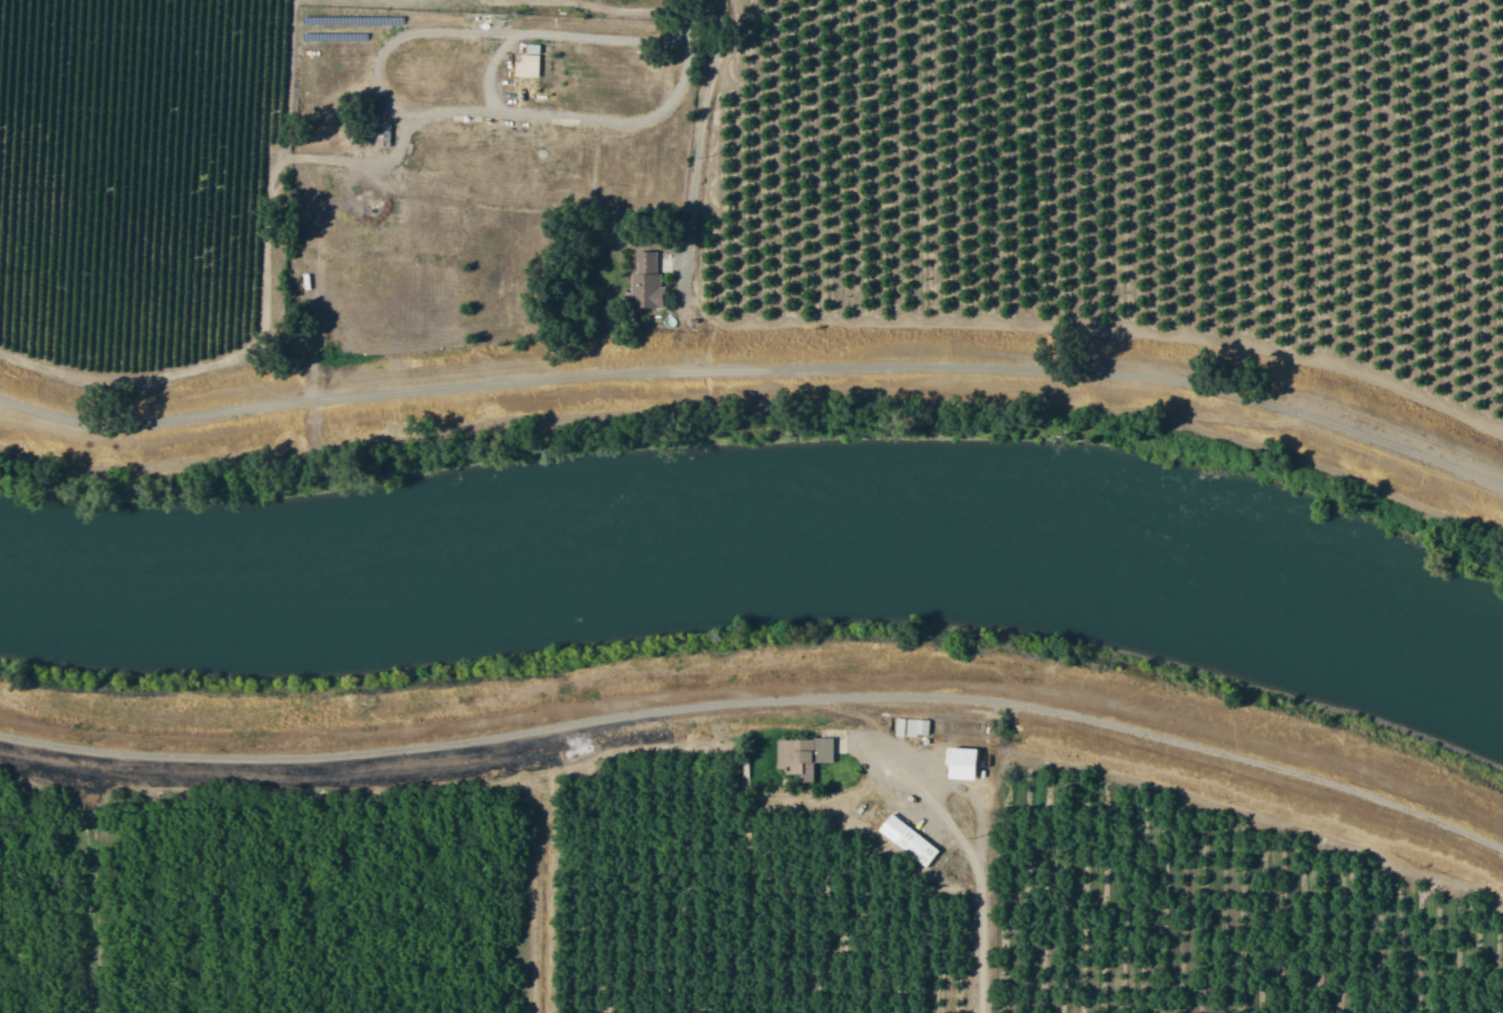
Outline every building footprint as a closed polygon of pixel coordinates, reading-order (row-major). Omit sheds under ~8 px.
[(518,62),(517,76),(541,77),(541,55),(525,55),(524,62),(518,62)] [(659,251),(640,251),(640,273),(636,273),(635,306),(667,307),(668,286),(663,286),(664,274),(658,274),(659,251)] [(931,720),(898,719),(898,735),(931,736),(931,720)] [(835,762),(835,738),(814,738),(814,747),(805,747),(805,742),(790,742),(790,752),(782,752),(782,763),(791,763),(791,773),(805,773),(805,782),(816,782),(816,762),(835,762)] [(981,748),(954,747),(953,779),(980,780),(981,748)] [(880,830),(928,868),(941,851),(894,813),(880,830)]
